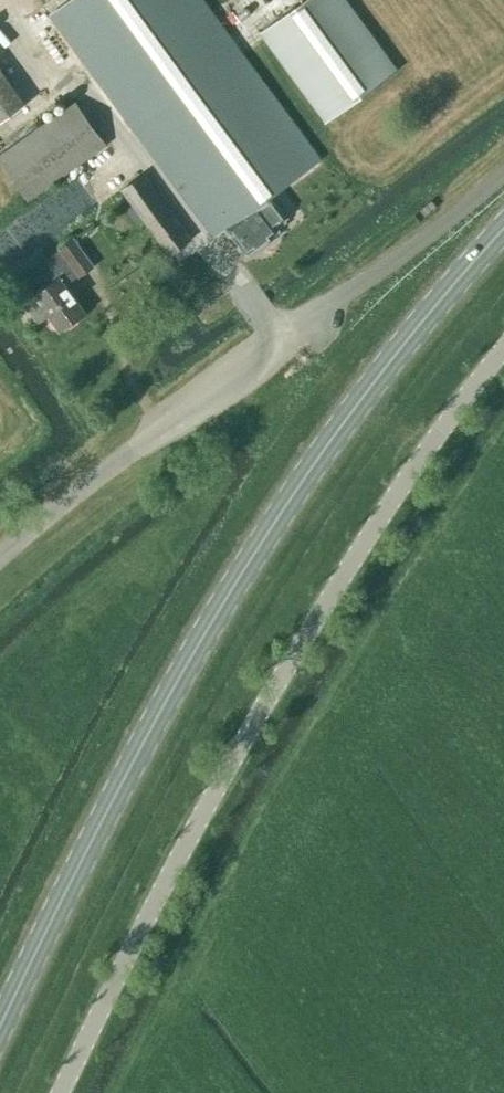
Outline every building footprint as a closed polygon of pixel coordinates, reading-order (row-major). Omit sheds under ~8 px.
[(246,254),(278,230),(276,227),(287,219),(271,195),(321,160),(238,49),(203,0),(70,0),(50,15),(131,126),(213,235),(224,227),(246,254)] [(346,0),(304,0),(260,33),(326,122),(397,69),(346,0)] [(0,70),(0,128),(27,108),(0,70)] [(28,200),(105,145),(74,102),(0,155),(0,161),(28,200)] [(121,190),(168,255),(190,239),(143,174),(121,190)] [(59,330),(84,312),(62,282),(76,271),(79,276),(92,266),(73,239),(59,249),(60,250),(45,260),(51,269),(42,275),(49,284),(34,295),(34,296),(23,304),(37,323),(48,315),(59,330)]
